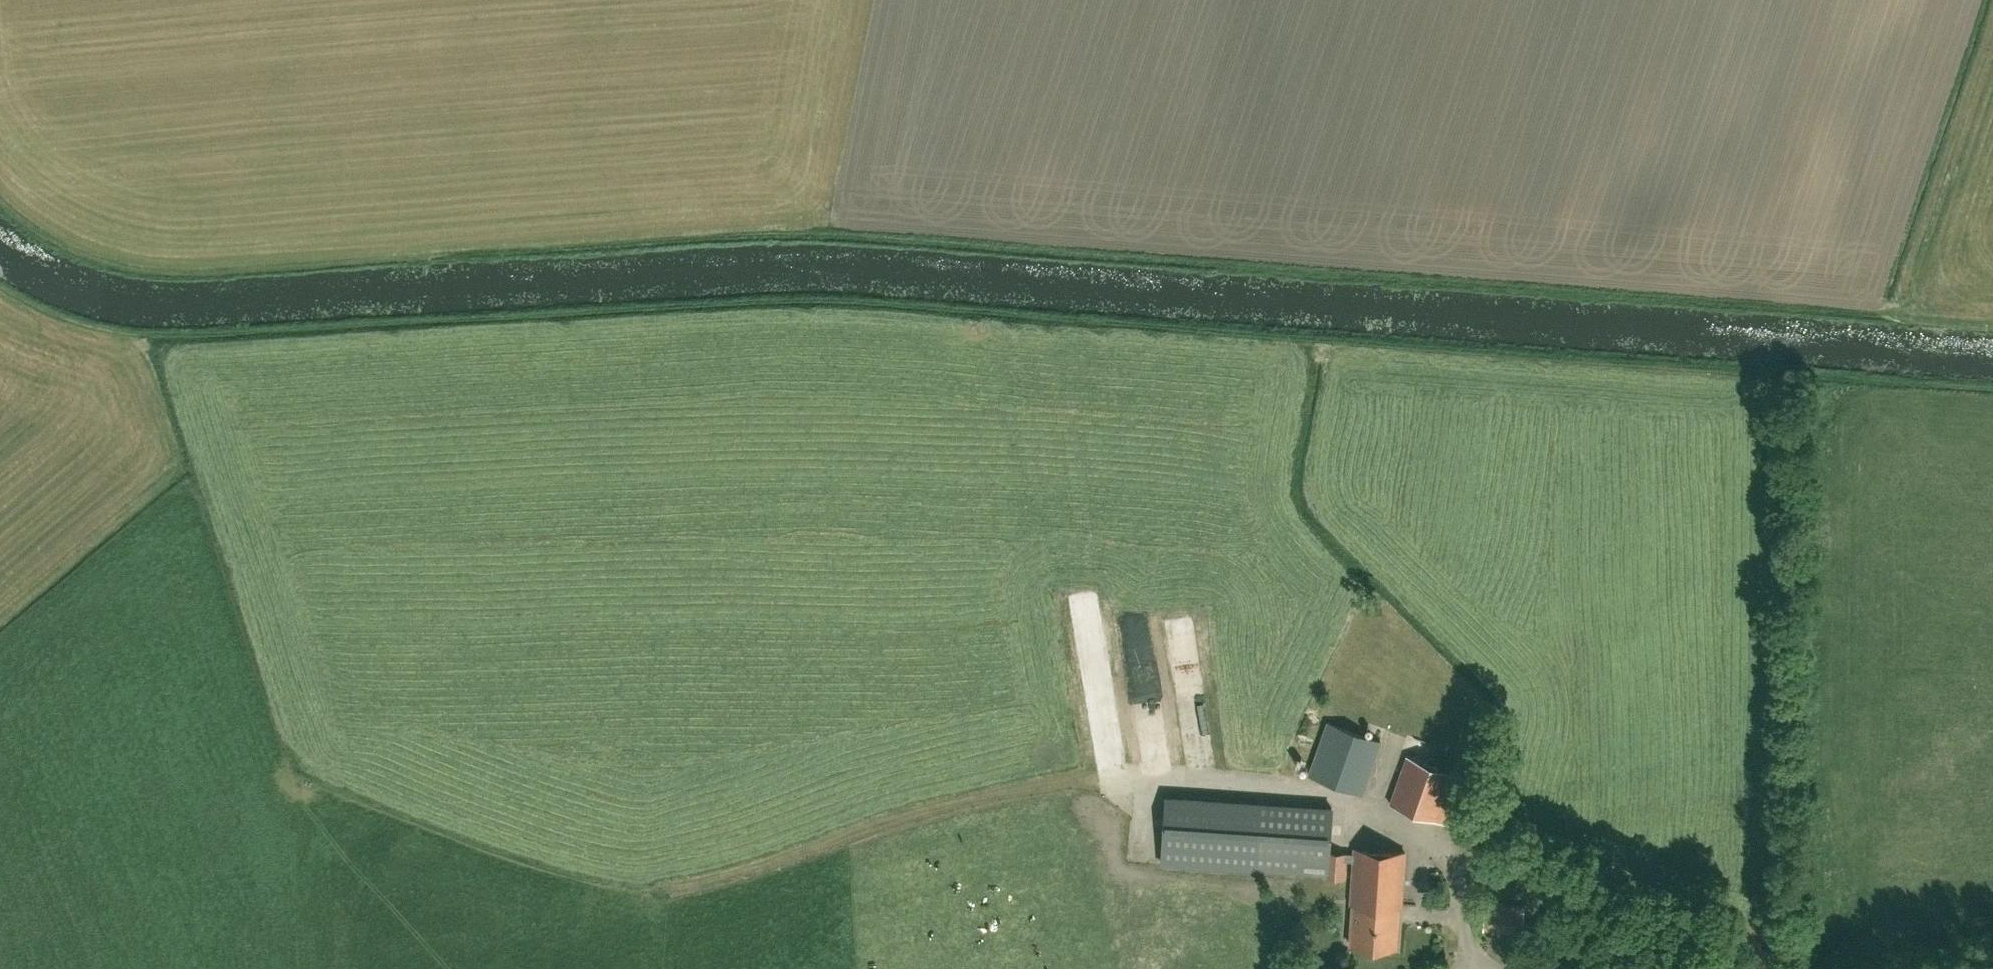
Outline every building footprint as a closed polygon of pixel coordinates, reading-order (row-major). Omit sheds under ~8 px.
[(1362,792),(1381,740),(1328,721),(1310,773),(1362,792)] [(1449,828),(1468,779),(1408,757),(1389,806),(1449,828)] [(1345,853),(1331,852),(1329,852),(1332,807),(1167,796),(1162,864),(1255,870),(1256,868),(1327,873),(1326,876),(1343,877),(1344,860),(1345,853)] [(1354,853),(1345,853),(1344,860),(1354,861),(1351,904),(1353,904),(1350,945),(1397,948),(1399,907),(1402,908),(1405,852),(1355,849),(1354,853)]
